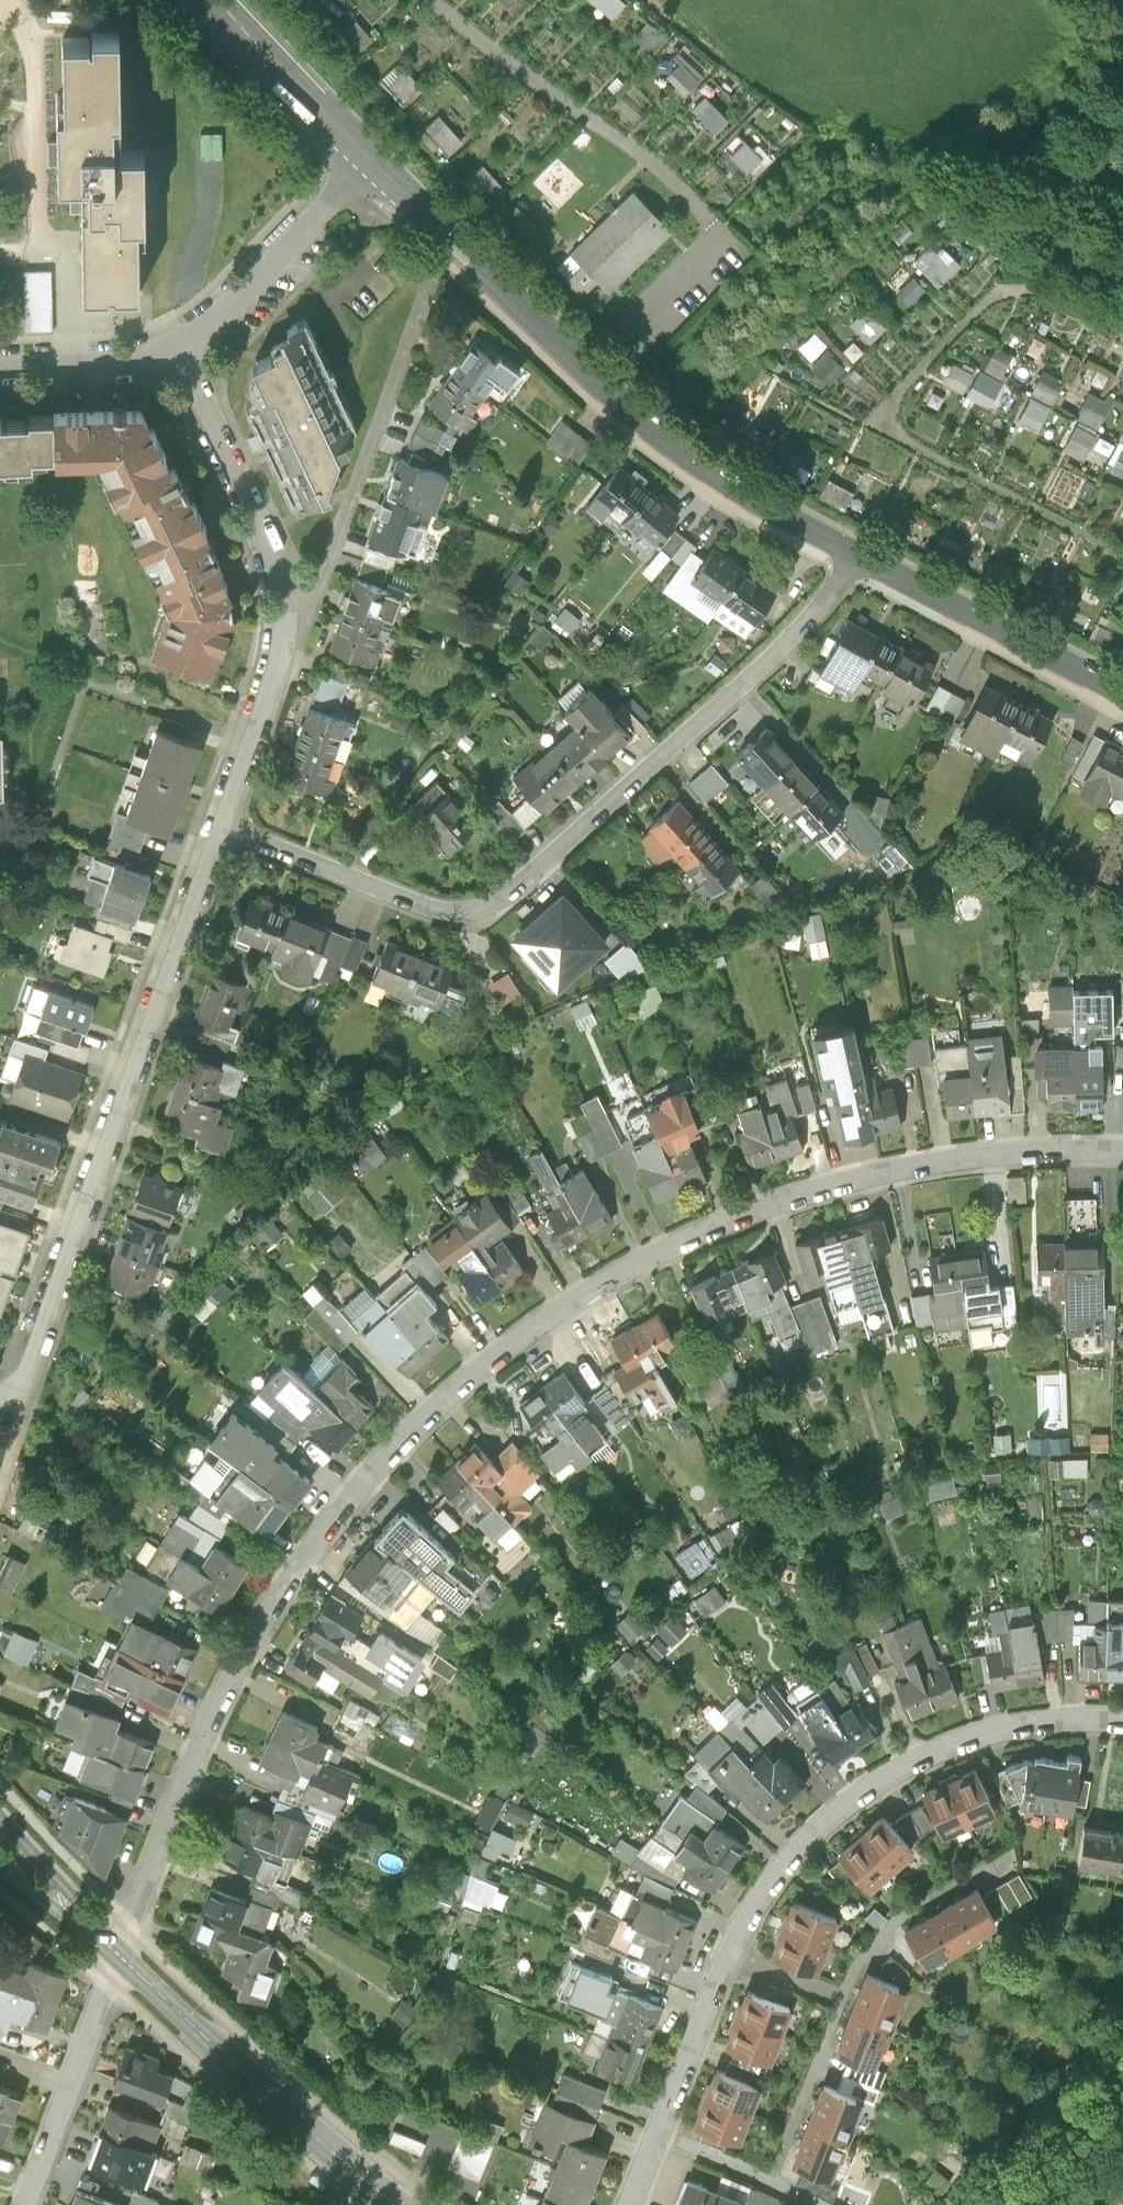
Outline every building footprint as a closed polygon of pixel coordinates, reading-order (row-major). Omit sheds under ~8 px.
[(59,182),(70,182),(70,214),(82,214),(84,296),(109,296),(109,293),(113,293),(114,296),(139,295),(138,223),(145,223),(143,152),(117,153),(117,156),(113,156),(113,117),(120,117),(118,33),(93,33),(93,41),(89,41),(89,38),(63,39),(64,111),(57,111),(58,141),(48,141),(48,151),(48,165),(59,165),(59,182)] [(689,55),(670,74),(692,95),(710,76),(689,55)] [(387,80),(414,109),(432,93),(405,64),(387,80)] [(722,133),(737,119),(710,91),(695,105),(722,133)] [(453,158),(471,142),(447,116),(429,132),(453,158)] [(744,132),(728,150),(759,177),(775,160),(744,132)] [(630,193),(568,254),(608,295),(671,234),(630,193)] [(947,285),(970,260),(951,243),(943,251),(935,244),(920,261),(947,285)] [(56,329),(54,268),(28,269),(30,329),(56,329)] [(904,290),(913,301),(930,287),(921,276),(904,290)] [(874,307),(859,321),(875,337),(890,323),(874,307)] [(286,486),(298,514),(336,499),(332,491),(336,480),(343,478),(340,471),(344,460),(343,457),(353,452),(350,443),(340,448),(346,426),(354,422),(336,383),(339,381),(336,373),(332,375),(308,324),(293,330),(295,335),(284,339),(287,345),(279,349),(282,356),(256,367),(262,377),(255,380),(252,390),(256,398),(247,403),(264,438),(260,440),(264,447),(268,446),(275,461),(282,477),(278,479),(282,487),(286,486)] [(816,359),(833,343),(820,330),(803,346),(816,359)] [(467,345),(447,374),(482,398),(493,381),(502,387),(511,375),(467,345)] [(973,396),(996,406),(1018,359),(995,348),(973,396)] [(977,387),(977,365),(951,366),(952,388),(977,387)] [(1025,422),(1048,430),(1066,380),(1043,372),(1025,422)] [(447,374),(426,405),(470,435),(478,423),(469,417),(482,398),(447,374)] [(1096,390),(1068,449),(1090,459),(1118,400),(1096,390)] [(124,497),(181,470),(154,407),(135,408),(63,409),(63,414),(65,458),(109,457),(115,471),(108,475),(118,500),(124,497)] [(65,458),(63,414),(0,416),(0,462),(65,458)] [(449,435),(420,420),(408,443),(437,458),(449,435)] [(576,468),(592,447),(569,430),(553,451),(576,468)] [(1115,453),(1120,442),(1106,435),(1100,446),(1115,453)] [(1111,467),(1122,473),(1122,442),(1111,467)] [(383,495),(422,509),(431,512),(443,477),(396,460),(383,495)] [(181,470),(124,497),(148,546),(212,516),(204,499),(196,503),(191,493),(181,470)] [(621,470),(587,511),(616,535),(624,524),(649,493),(621,470)] [(580,475),(574,484),(578,487),(584,478),(580,475)] [(649,493),(624,524),(641,539),(635,546),(648,555),(678,517),(649,493)] [(383,495),(371,530),(419,547),(423,532),(416,528),(422,509),(383,495)] [(212,516),(148,546),(170,594),(224,569),(213,547),(207,534),(219,529),(212,516)] [(561,526),(552,519),(545,529),(553,536),(561,526)] [(687,542),(675,533),(660,552),(672,561),(687,542)] [(370,541),(362,561),(386,571),(394,551),(370,541)] [(703,561),(690,552),(662,593),(708,625),(712,619),(743,573),(709,551),(703,561)] [(386,571),(362,561),(358,573),(382,582),(386,571)] [(234,588),(224,569),(170,594),(166,596),(172,611),(155,654),(219,678),(236,632),(235,608),(234,588)] [(529,583),(513,571),(503,584),(518,596),(529,583)] [(774,593),(743,573),(712,619),(743,640),(774,593)] [(341,615),(378,629),(383,616),(393,619),(401,597),(354,580),(341,615)] [(577,631),(584,617),(570,610),(563,624),(577,631)] [(547,618),(536,611),(532,618),(542,625),(547,618)] [(341,615),(329,648),(377,666),(381,654),(371,650),(378,629),(341,615)] [(863,675),(881,685),(901,651),(848,621),(820,672),(818,675),(837,685),(852,694),(863,675)] [(551,637),(541,628),(529,643),(539,652),(551,637)] [(901,651),(881,685),(879,690),(902,703),(895,716),(904,721),(914,702),(933,668),(901,651)] [(348,684),(352,672),(325,662),(313,697),(339,707),(348,684)] [(818,675),(820,672),(812,667),(804,681),(831,695),(837,685),(818,675)] [(368,677),(352,672),(348,684),(364,689),(368,677)] [(993,755),(1001,740),(1020,702),(984,684),(957,737),(993,755)] [(938,685),(926,708),(953,723),(965,701),(938,685)] [(561,713),(572,727),(603,762),(630,737),(609,714),(588,690),(561,713)] [(1054,719),(1020,702),(1001,740),(1021,750),(1017,758),(1030,765),(1054,719)] [(609,714),(630,737),(642,726),(621,703),(609,714)] [(295,744),(331,757),(338,737),(347,740),(352,727),(307,711),(295,744)] [(164,716),(160,729),(187,738),(191,726),(164,716)] [(11,798),(9,742),(1,742),(0,717),(0,798),(11,798)] [(572,727),(544,752),(574,787),(603,762),(572,727)] [(139,790),(128,818),(150,826),(173,834),(205,745),(187,738),(160,729),(150,757),(137,752),(125,785),(139,790)] [(734,757),(760,786),(790,759),(764,730),(734,757)] [(1082,784),(1104,741),(1093,735),(1072,779),(1082,784)] [(465,736),(457,745),(465,752),(473,743),(465,736)] [(1072,737),(1060,760),(1071,766),(1083,743),(1072,737)] [(1104,741),(1082,784),(1078,793),(1103,805),(1110,791),(1122,797),(1122,750),(1104,741)] [(295,744),(283,780),(327,795),(331,783),(323,780),(331,757),(295,744)] [(529,800),(542,815),(574,787),(544,752),(511,780),(529,800)] [(786,815),(816,788),(790,759),(760,786),(786,815)] [(688,785),(705,805),(729,785),(711,765),(688,785)] [(407,827),(417,819),(445,795),(435,784),(397,816),(407,827)] [(816,788),(786,815),(801,832),(797,836),(807,847),(842,816),(816,788)] [(417,819),(444,851),(472,828),(445,795),(417,819)] [(529,800),(512,815),(525,830),(542,815),(529,800)] [(714,844),(678,803),(638,839),(659,863),(669,854),(683,870),(714,844)] [(525,830),(512,815),(504,806),(490,819),(510,842),(525,830)] [(150,826),(128,818),(118,814),(107,846),(139,856),(150,826)] [(879,829),(868,815),(857,824),(868,837),(879,829)] [(371,817),(353,839),(364,848),(382,825),(371,817)] [(739,872),(714,844),(683,870),(708,899),(739,872)] [(94,877),(86,899),(104,906),(135,917),(140,919),(156,877),(96,855),(89,875),(94,877)] [(778,892),(764,875),(750,887),(765,903),(778,892)] [(811,893),(814,903),(823,900),(820,890),(811,893)] [(561,898),(532,923),(561,956),(582,938),(587,945),(603,931),(572,896),(565,902),(561,898)] [(241,936),(278,951),(293,915),(255,900),(241,936)] [(131,929),(135,917),(104,906),(100,918),(131,929)] [(801,917),(806,944),(825,941),(820,913),(801,917)] [(332,930),(293,915),(278,951),(276,956),(284,959),(280,970),(313,983),(316,976),(332,930)] [(100,918),(96,930),(116,937),(127,941),(131,929),(100,918)] [(892,922),(893,934),(910,932),(908,920),(892,922)] [(65,942),(59,960),(107,976),(115,951),(111,950),(116,937),(96,930),(76,924),(69,943),(65,942)] [(353,938),(332,930),(316,976),(334,984),(353,938)] [(388,994),(405,1001),(424,956),(392,943),(377,983),(390,988),(388,994)] [(459,969),(424,956),(405,1001),(423,1007),(425,1002),(441,1008),(438,1015),(458,1022),(463,1010),(470,991),(453,985),(459,969)] [(723,956),(713,960),(716,969),(726,965),(723,956)] [(1069,967),(1060,967),(1061,976),(1070,976),(1069,967)] [(249,984),(215,971),(198,1017),(204,1019),(232,1029),(233,1027),(249,984)] [(477,974),(470,991),(463,1010),(474,1015),(489,980),(477,974)] [(511,974),(491,985),(504,1006),(523,995),(511,974)] [(655,985),(633,994),(640,1019),(664,1005),(655,985)] [(1050,987),(1052,1027),(1073,1026),(1073,992),(1073,986),(1050,987)] [(58,1038),(80,1045),(86,1028),(90,1030),(98,1006),(51,990),(37,1031),(58,1038)] [(1073,1026),(1073,1048),(1095,1047),(1095,1044),(1095,1037),(1112,1036),(1112,991),(1073,992),(1073,1026)] [(570,1009),(580,1033),(596,1025),(585,1002),(570,1009)] [(232,1029),(204,1019),(200,1029),(236,1043),(241,1030),(233,1027),(232,1029)] [(1038,1021),(1018,1022),(1019,1037),(1038,1036),(1038,1021)] [(851,1029),(807,1039),(820,1094),(829,1091),(841,1146),(874,1139),(874,1135),(862,1079),(851,1029)] [(27,1032),(24,1040),(37,1044),(40,1036),(27,1032)] [(509,1041),(517,1055),(526,1050),(518,1036),(509,1041)] [(1002,1036),(966,1039),(967,1046),(967,1062),(969,1075),(974,1119),(995,1117),(1010,1115),(1004,1056),(1002,1036)] [(26,1052),(45,1058),(49,1048),(37,1044),(24,1040),(16,1037),(10,1052),(24,1057),(26,1052)] [(80,1045),(58,1038),(53,1050),(85,1060),(89,1048),(80,1045)] [(927,1038),(895,1043),(899,1069),(931,1065),(927,1038)] [(1101,1044),(1095,1044),(1095,1047),(1073,1048),(1074,1109),(1102,1109),(1102,1079),(1101,1044)] [(967,1062),(967,1046),(934,1049),(936,1065),(967,1062)] [(1039,1050),(1035,1053),(1036,1067),(1040,1071),(1039,1097),(1046,1097),(1047,1110),(1074,1109),(1073,1048),(1039,1050)] [(3,1090),(10,1098),(71,1120),(87,1073),(45,1058),(26,1052),(24,1057),(16,1080),(6,1081),(3,1090)] [(177,1089),(227,1106),(231,1094),(239,1097),(250,1067),(227,1060),(225,1067),(188,1055),(177,1089)] [(1004,1056),(1010,1115),(1024,1114),(1020,1055),(1004,1056)] [(441,1077),(451,1092),(458,1088),(449,1072),(441,1077)] [(862,1079),(874,1135),(902,1129),(890,1073),(862,1079)] [(974,1119),(969,1075),(941,1078),(942,1086),(946,1122),(974,1119)] [(753,1094),(776,1161),(803,1152),(791,1115),(796,1113),(785,1079),(752,1089),(753,1094)] [(808,1085),(795,1088),(804,1115),(816,1111),(808,1085)] [(222,1120),(227,1106),(177,1089),(167,1121),(205,1134),(202,1144),(230,1153),(238,1126),(222,1120)] [(646,1112),(681,1190),(705,1179),(688,1139),(698,1134),(696,1130),(682,1097),(674,1091),(658,1097),(658,1107),(646,1112)] [(682,1097),(696,1130),(709,1125),(695,1091),(682,1097)] [(776,1161),(753,1094),(731,1101),(741,1131),(738,1132),(751,1169),(776,1161)] [(584,1114),(569,1121),(590,1162),(621,1147),(597,1097),(579,1105),(584,1114)] [(383,1113),(396,1131),(416,1117),(403,1099),(383,1113)] [(681,1190),(646,1112),(645,1109),(621,1120),(633,1149),(630,1150),(653,1202),(681,1190)] [(46,1176),(49,1167),(57,1170),(66,1142),(0,1119),(0,1160),(46,1176)] [(542,1149),(529,1157),(556,1206),(547,1211),(566,1245),(590,1232),(563,1185),(555,1170),(542,1149)] [(6,1197),(36,1207),(46,1176),(0,1160),(0,1195),(6,1197)] [(563,1185),(577,1177),(568,1163),(555,1170),(563,1185)] [(577,1177),(563,1185),(590,1232),(613,1219),(586,1172),(577,1177)] [(139,1220),(130,1217),(118,1251),(163,1266),(169,1250),(165,1249),(186,1188),(145,1173),(132,1212),(141,1215),(139,1220)] [(309,1197),(325,1216),(345,1199),(329,1180),(309,1197)] [(521,1183),(507,1191),(520,1214),(534,1206),(521,1183)] [(491,1194),(457,1218),(507,1289),(528,1274),(512,1250),(499,1260),(490,1247),(516,1229),(491,1194)] [(1097,1201),(1068,1202),(1068,1245),(1097,1245),(1097,1201)] [(271,1217),(252,1233),(269,1252),(287,1236),(271,1217)] [(457,1218),(428,1239),(449,1268),(461,1259),(468,1270),(462,1274),(484,1305),(507,1289),(457,1218)] [(4,1311),(33,1232),(0,1220),(0,1310),(4,1311)] [(882,1220),(837,1233),(852,1285),(868,1341),(893,1334),(871,1257),(891,1251),(882,1220)] [(837,1233),(794,1246),(803,1277),(822,1272),(828,1292),(852,1285),(837,1233)] [(341,1234),(331,1242),(345,1258),(355,1250),(341,1234)] [(1049,1324),(1063,1324),(1062,1245),(1036,1245),(1037,1285),(1048,1285),(1049,1324)] [(1102,1334),(1103,1334),(1103,1309),(1102,1245),(1097,1245),(1068,1245),(1062,1245),(1063,1324),(1064,1335),(1102,1334)] [(428,1248),(403,1267),(423,1286),(427,1291),(450,1275),(428,1248)] [(157,1282),(163,1266),(118,1251),(107,1282),(148,1297),(153,1281),(157,1282)] [(774,1255),(732,1272),(748,1313),(764,1306),(780,1346),(798,1339),(805,1359),(838,1346),(819,1297),(791,1308),(784,1291),(788,1289),(774,1255)] [(977,1258),(956,1261),(968,1329),(969,1336),(1020,1328),(1013,1286),(988,1290),(985,1273),(979,1274),(977,1258)] [(933,1326),(935,1334),(968,1329),(956,1261),(937,1264),(939,1280),(931,1281),(934,1298),(929,1299),(933,1326)] [(732,1272),(690,1288),(706,1329),(748,1313),(732,1272)] [(423,1286),(392,1314),(430,1361),(451,1342),(430,1318),(441,1307),(427,1291),(423,1286)] [(202,1292),(188,1308),(204,1323),(219,1307),(202,1292)] [(917,1328),(933,1326),(929,1299),(929,1297),(912,1299),(917,1328)] [(379,1299),(356,1319),(366,1330),(410,1379),(430,1361),(392,1314),(379,1299)] [(329,1300),(307,1320),(339,1354),(366,1330),(356,1319),(345,1308),(341,1312),(329,1300)] [(1116,1309),(1103,1309),(1103,1334),(1102,1334),(1102,1340),(1116,1339),(1116,1309)] [(635,1328),(659,1368),(668,1363),(664,1357),(678,1349),(658,1314),(635,1328)] [(635,1328),(613,1340),(627,1364),(617,1369),(642,1412),(652,1430),(684,1411),(659,1368),(635,1328)] [(320,1391),(361,1429),(378,1410),(352,1387),(361,1377),(345,1363),(320,1391)] [(617,1369),(601,1379),(607,1388),(630,1420),(642,1412),(617,1369)] [(563,1373),(538,1392),(589,1456),(608,1442),(583,1410),(587,1407),(563,1373)] [(172,1383),(162,1375),(155,1384),(165,1392),(172,1383)] [(317,1416),(309,1424),(340,1453),(361,1429),(320,1391),(306,1379),(293,1393),(317,1416)] [(96,1398),(84,1388),(70,1406),(82,1416),(96,1398)] [(630,1420),(607,1388),(591,1399),(617,1430),(630,1420)] [(577,1465),(589,1456),(538,1392),(521,1404),(537,1427),(529,1434),(556,1469),(572,1458),(577,1465)] [(282,1404),(257,1432),(286,1458),(311,1430),(282,1404)] [(1010,1434),(993,1436),(995,1455),(1012,1453),(1010,1434)] [(1108,1434),(1090,1434),(1091,1452),(1108,1452),(1108,1434)] [(1068,1437),(1028,1440),(1029,1456),(1070,1453),(1068,1437)] [(475,1446),(454,1466),(509,1523),(512,1527),(532,1508),(519,1495),(540,1475),(510,1444),(500,1454),(491,1462),(475,1446)] [(972,1444),(963,1445),(964,1460),(979,1458),(977,1448),(973,1449),(972,1444)] [(238,1465),(245,1470),(297,1508),(313,1487),(279,1462),(275,1468),(260,1457),(249,1449),(238,1465)] [(1068,1459),(1048,1460),(1049,1478),(1070,1477),(1068,1459)] [(984,1466),(986,1481),(1000,1480),(998,1464),(984,1466)] [(509,1523),(454,1466),(435,1482),(453,1501),(463,1512),(472,1502),(482,1512),(473,1523),(491,1541),(509,1523)] [(297,1508),(245,1470),(221,1502),(232,1510),(243,1518),(273,1541),(297,1508)] [(839,1478),(822,1484),(826,1496),(843,1489),(839,1478)] [(210,1494),(202,1505),(223,1521),(232,1510),(221,1502),(210,1494)] [(880,1503),(886,1519),(903,1513),(897,1496),(880,1503)] [(381,1531),(460,1603),(488,1573),(457,1544),(409,1501),(393,1517),(381,1531)] [(202,1505),(190,1520),(222,1539),(232,1527),(223,1521),(202,1505)] [(62,1529),(29,1511),(20,1529),(53,1546),(62,1529)] [(182,1515),(164,1544),(238,1593),(253,1568),(221,1549),(218,1547),(222,1539),(190,1520),(182,1515)] [(737,1520),(714,1534),(725,1551),(747,1538),(737,1520)] [(351,1567),(342,1577),(406,1626),(441,1586),(381,1531),(351,1567)] [(678,1541),(672,1532),(659,1541),(665,1550),(678,1541)] [(495,1563),(465,1535),(457,1544),(488,1573),(495,1563)] [(705,1536),(696,1542),(708,1560),(717,1555),(705,1536)] [(708,1560),(696,1542),(675,1555),(691,1578),(711,1564),(708,1560)] [(238,1593),(164,1544),(149,1568),(181,1587),(225,1614),(238,1593)] [(842,1573),(837,1561),(825,1565),(831,1578),(842,1573)] [(128,1570),(120,1586),(164,1608),(172,1591),(128,1570)] [(690,1587),(682,1576),(669,1586),(676,1597),(690,1587)] [(134,1624),(122,1647),(188,1680),(202,1652),(160,1631),(154,1628),(164,1608),(120,1586),(116,1584),(104,1609),(134,1624)] [(726,1601),(714,1585),(695,1599),(706,1615),(726,1601)] [(866,1601),(862,1590),(845,1597),(849,1608),(866,1601)] [(363,1613),(330,1593),(313,1622),(308,1631),(349,1655),(359,1638),(357,1636),(354,1635),(351,1633),(363,1613)] [(1087,1624),(1074,1624),(1074,1640),(1074,1647),(1073,1681),(1105,1681),(1106,1600),(1088,1600),(1087,1624)] [(1106,1600),(1105,1681),(1122,1681),(1122,1600),(1106,1600)] [(1005,1610),(1017,1687),(1044,1682),(1038,1650),(1037,1644),(1032,1613),(1030,1605),(1005,1610)] [(649,1622),(635,1606),(615,1624),(629,1640),(649,1622)] [(1032,1613),(1037,1644),(1059,1640),(1057,1609),(1032,1613)] [(1075,1610),(1057,1609),(1059,1640),(1074,1640),(1074,1624),(1075,1610)] [(985,1652),(992,1692),(1017,1687),(1005,1610),(989,1612),(992,1630),(993,1635),(998,1634),(1000,1650),(985,1652)] [(687,1630),(671,1614),(654,1630),(670,1646),(687,1630)] [(883,1633),(897,1627),(892,1614),(878,1620),(883,1633)] [(921,1618),(902,1625),(935,1711),(959,1702),(945,1665),(941,1667),(936,1656),(921,1618)] [(897,1627),(883,1633),(898,1671),(902,1683),(896,1685),(910,1721),(935,1711),(902,1625),(897,1627)] [(425,1657),(379,1628),(365,1651),(387,1664),(382,1673),(407,1687),(425,1657)] [(9,1629),(0,1651),(0,1652),(29,1665),(39,1642),(9,1629)] [(302,1642),(282,1675),(309,1691),(322,1669),(370,1697),(383,1675),(308,1631),(302,1642)] [(645,1647),(657,1660),(668,1649),(656,1637),(645,1647)] [(851,1648),(867,1676),(878,1671),(865,1642),(851,1648)] [(188,1680),(122,1647),(116,1660),(104,1686),(130,1698),(136,1701),(172,1718),(188,1680)] [(851,1648),(827,1662),(837,1679),(846,1696),(870,1682),(867,1676),(851,1648)] [(636,1662),(625,1651),(609,1667),(620,1678),(636,1662)] [(457,1667),(438,1654),(430,1666),(449,1678),(457,1667)] [(104,1686),(116,1660),(108,1656),(97,1679),(82,1671),(75,1686),(125,1708),(130,1698),(104,1686)] [(837,1679),(819,1690),(853,1750),(877,1736),(858,1702),(851,1706),(849,1701),(846,1696),(837,1679)] [(771,1684),(756,1695),(758,1697),(781,1727),(796,1715),(771,1684)] [(121,1719),(125,1708),(75,1686),(68,1701),(121,1719)] [(819,1690),(794,1703),(804,1720),(822,1752),(827,1749),(834,1761),(853,1750),(819,1690)] [(704,1711),(721,1728),(733,1717),(759,1745),(781,1727),(758,1697),(735,1714),(719,1698),(704,1711)] [(349,1700),(333,1729),(364,1746),(380,1717),(349,1700)] [(75,1747),(150,1774),(159,1748),(127,1737),(120,1735),(125,1721),(121,1719),(68,1701),(59,1730),(79,1737),(75,1747)] [(612,1723),(606,1709),(596,1713),(601,1727),(612,1723)] [(267,1740),(346,1773),(354,1756),(322,1742),(313,1738),(317,1729),(279,1711),(267,1740)] [(721,1728),(717,1732),(786,1806),(807,1786),(777,1753),(772,1759),(763,1749),(759,1745),(733,1717),(721,1728)] [(546,1734),(527,1721),(512,1742),(523,1749),(531,1755),(546,1734)] [(717,1732),(693,1756),(698,1761),(719,1782),(732,1795),(735,1792),(738,1795),(767,1824),(786,1806),(717,1732)] [(267,1740),(259,1761),(298,1777),(306,1780),(299,1795),(336,1810),(351,1775),(346,1773),(267,1740)] [(150,1774),(75,1747),(66,1771),(79,1775),(78,1779),(140,1801),(150,1774)] [(531,1755),(523,1749),(515,1760),(524,1766),(531,1755)] [(1081,1756),(1068,1754),(1067,1761),(1052,1759),(1045,1807),(1073,1812),(1081,1756)] [(1052,1759),(1031,1755),(1007,1767),(1021,1799),(1045,1807),(1052,1759)] [(698,1761),(684,1774),(698,1784),(708,1791),(719,1782),(698,1761)] [(1021,1799),(1007,1767),(994,1773),(1008,1805),(1021,1799)] [(958,1777),(950,1781),(970,1826),(995,1815),(975,1770),(958,1777)] [(514,1779),(505,1773),(496,1786),(505,1792),(514,1779)] [(941,1785),(923,1792),(944,1839),(970,1826),(950,1781),(941,1785)] [(698,1784),(685,1801),(719,1822),(728,1809),(708,1791),(698,1784)] [(678,1796),(661,1823),(730,1870),(745,1846),(722,1831),(716,1827),(719,1822),(685,1801),(678,1796)] [(77,1797),(64,1833),(109,1883),(117,1862),(133,1821),(77,1797)] [(532,1822),(538,1808),(516,1799),(510,1812),(532,1822)] [(240,1805),(230,1830),(299,1855),(311,1823),(275,1810),(272,1817),(267,1816),(240,1805)] [(898,1820),(910,1842),(933,1829),(921,1807),(898,1820)] [(868,1829),(861,1835),(892,1872),(915,1853),(884,1817),(868,1829)] [(551,1821),(540,1826),(545,1840),(556,1835),(551,1821)] [(661,1823),(652,1837),(674,1851),(687,1860),(681,1868),(688,1873),(716,1891),(730,1870),(661,1823)] [(635,1855),(629,1867),(645,1874),(672,1888),(681,1868),(687,1860),(674,1851),(667,1863),(645,1849),(652,1837),(637,1826),(622,1847),(635,1855)] [(299,1855),(230,1830),(220,1858),(258,1872),(288,1883),(299,1855)] [(515,1841),(491,1830),(481,1850),(506,1861),(515,1841)] [(1083,1831),(1077,1869),(1122,1877),(1122,1837),(1116,1836),(1083,1831)] [(853,1842),(838,1855),(869,1892),(892,1872),(861,1835),(853,1842)] [(1019,1871),(1008,1877),(1022,1900),(1033,1894),(1019,1871)] [(645,1874),(636,1895),(664,1907),(672,1888),(645,1874)] [(497,1886),(474,1877),(466,1900),(489,1908),(497,1886)] [(208,1888),(199,1915),(236,1929),(246,1902),(239,1900),(208,1888)] [(443,1893),(430,1888),(424,1902),(437,1907),(443,1893)] [(959,1900),(941,1910),(962,1948),(999,1927),(977,1890),(959,1900)] [(630,1893),(620,1918),(685,1946),(696,1921),(671,1910),(664,1907),(636,1895),(630,1893)] [(787,1919),(783,1928),(830,1946),(840,1920),(794,1901),(787,1919)] [(594,1908),(582,1933),(616,1948),(624,1952),(629,1941),(641,1946),(636,1957),(674,1973),(685,1946),(620,1918),(594,1908)] [(922,1921),(904,1931),(927,1969),(962,1948),(941,1910),(922,1921)] [(1064,1927),(1066,1916),(1052,1913),(1050,1924),(1064,1927)] [(199,1915),(190,1936),(227,1950),(220,1973),(238,1978),(236,1984),(233,1993),(266,2003),(278,1966),(265,1962),(271,1943),(268,1939),(236,1929),(199,1915)] [(1102,1925),(1090,1923),(1088,1933),(1100,1935),(1102,1925)] [(780,1937),(773,1954),(820,1973),(830,1946),(783,1928),(780,1937)] [(611,1960),(616,1948),(582,1933),(577,1945),(586,1949),(611,1960)] [(557,1941),(544,1935),(538,1950),(551,1955),(557,1941)] [(891,1957),(882,1966),(902,1983),(910,1973),(891,1957)] [(606,2012),(615,1990),(605,1986),(610,1974),(573,1959),(559,1993),(606,2012)] [(61,2007),(71,1978),(33,1963),(30,1973),(0,1962),(0,1985),(61,2007)] [(858,1994),(851,2015),(892,2030),(907,1989),(865,1975),(858,1994)] [(61,2007),(0,1985),(0,2029),(11,2033),(13,2027),(15,2020),(51,2033),(61,2007)] [(784,1991),(769,1985),(765,1997),(780,2003),(784,1991)] [(606,2012),(597,2033),(645,2051),(661,2009),(618,1993),(615,1990),(606,2012)] [(740,2008),(736,2018),(782,2036),(793,2008),(780,2003),(765,1997),(747,1990),(740,2008)] [(417,2010),(401,1999),(391,2014),(408,2025),(417,2010)] [(844,2033),(838,2052),(879,2067),(892,2030),(851,2015),(844,2033)] [(733,2026),(725,2045),(736,2049),(763,2059),(772,2063),(782,2036),(736,2018),(733,2026)] [(609,2074),(633,2083),(645,2051),(597,2033),(592,2031),(585,2050),(601,2056),(596,2069),(609,2074)] [(421,2040),(414,2037),(409,2050),(417,2053),(421,2040)] [(763,2059),(736,2049),(731,2060),(754,2069),(758,2071),(763,2059)] [(117,2086),(169,2108),(172,2101),(188,2108),(192,2097),(197,2087),(160,2071),(163,2062),(154,2059),(133,2050),(123,2074),(117,2086)] [(749,2082),(754,2069),(731,2060),(726,2073),(749,2082)] [(848,2060),(837,2090),(862,2100),(873,2104),(878,2089),(873,2088),(879,2072),(848,2060)] [(705,2095),(751,2113),(761,2087),(749,2082),(726,2073),(715,2068),(708,2086),(705,2095)] [(561,2074),(554,2096),(598,2112),(606,2092),(561,2074)] [(805,2120),(849,2136),(862,2100),(837,2090),(819,2084),(812,2103),(805,2120)] [(14,2123),(24,2096),(11,2091),(0,2087),(0,2118),(14,2123)] [(751,2113),(705,2095),(701,2105),(693,2123),(704,2127),(728,2137),(740,2141),(751,2113)] [(554,2096),(550,2106),(594,2122),(598,2112),(554,2096)] [(211,2105),(192,2097),(188,2108),(172,2101),(169,2108),(165,2117),(193,2127),(211,2105)] [(556,2159),(554,2168),(592,2183),(604,2153),(585,2147),(591,2131),(594,2122),(550,2106),(539,2102),(522,2146),(556,2159)] [(111,2106),(101,2134),(155,2153),(159,2142),(164,2126),(162,2125),(157,2123),(111,2106)] [(193,2127),(165,2117),(162,2125),(164,2126),(159,2142),(184,2151),(187,2145),(193,2127)] [(0,2118),(0,2145),(6,2147),(14,2123),(0,2118)] [(479,2118),(459,2170),(482,2179),(502,2127),(479,2118)] [(435,2125),(422,2120),(417,2132),(430,2137),(435,2125)] [(849,2136),(805,2120),(797,2141),(790,2160),(834,2176),(849,2136)] [(424,2152),(429,2139),(399,2127),(394,2140),(424,2152)] [(728,2137),(704,2127),(699,2139),(723,2149),(728,2137)] [(155,2153),(101,2134),(92,2159),(123,2170),(129,2172),(134,2157),(161,2167),(165,2157),(155,2153)] [(1007,2156),(992,2143),(981,2156),(996,2169),(1007,2156)] [(215,2155),(187,2145),(184,2151),(180,2163),(208,2174),(215,2155)] [(540,2204),(584,2204),(592,2183),(554,2168),(540,2204)] [(948,2180),(935,2169),(926,2180),(939,2191),(948,2180)] [(832,2203),(838,2193),(803,2175),(798,2185),(832,2203)] [(684,2181),(675,2204),(744,2204),(744,2202),(714,2191),(684,2181)] [(752,2188),(746,2200),(757,2204),(777,2204),(779,2201),(752,2188)] [(73,2204),(120,2204),(119,2204),(79,2189),(73,2204)] [(131,2204),(158,2204),(160,2201),(135,2193),(131,2204)] [(933,2196),(926,2204),(945,2204),(933,2196)]
